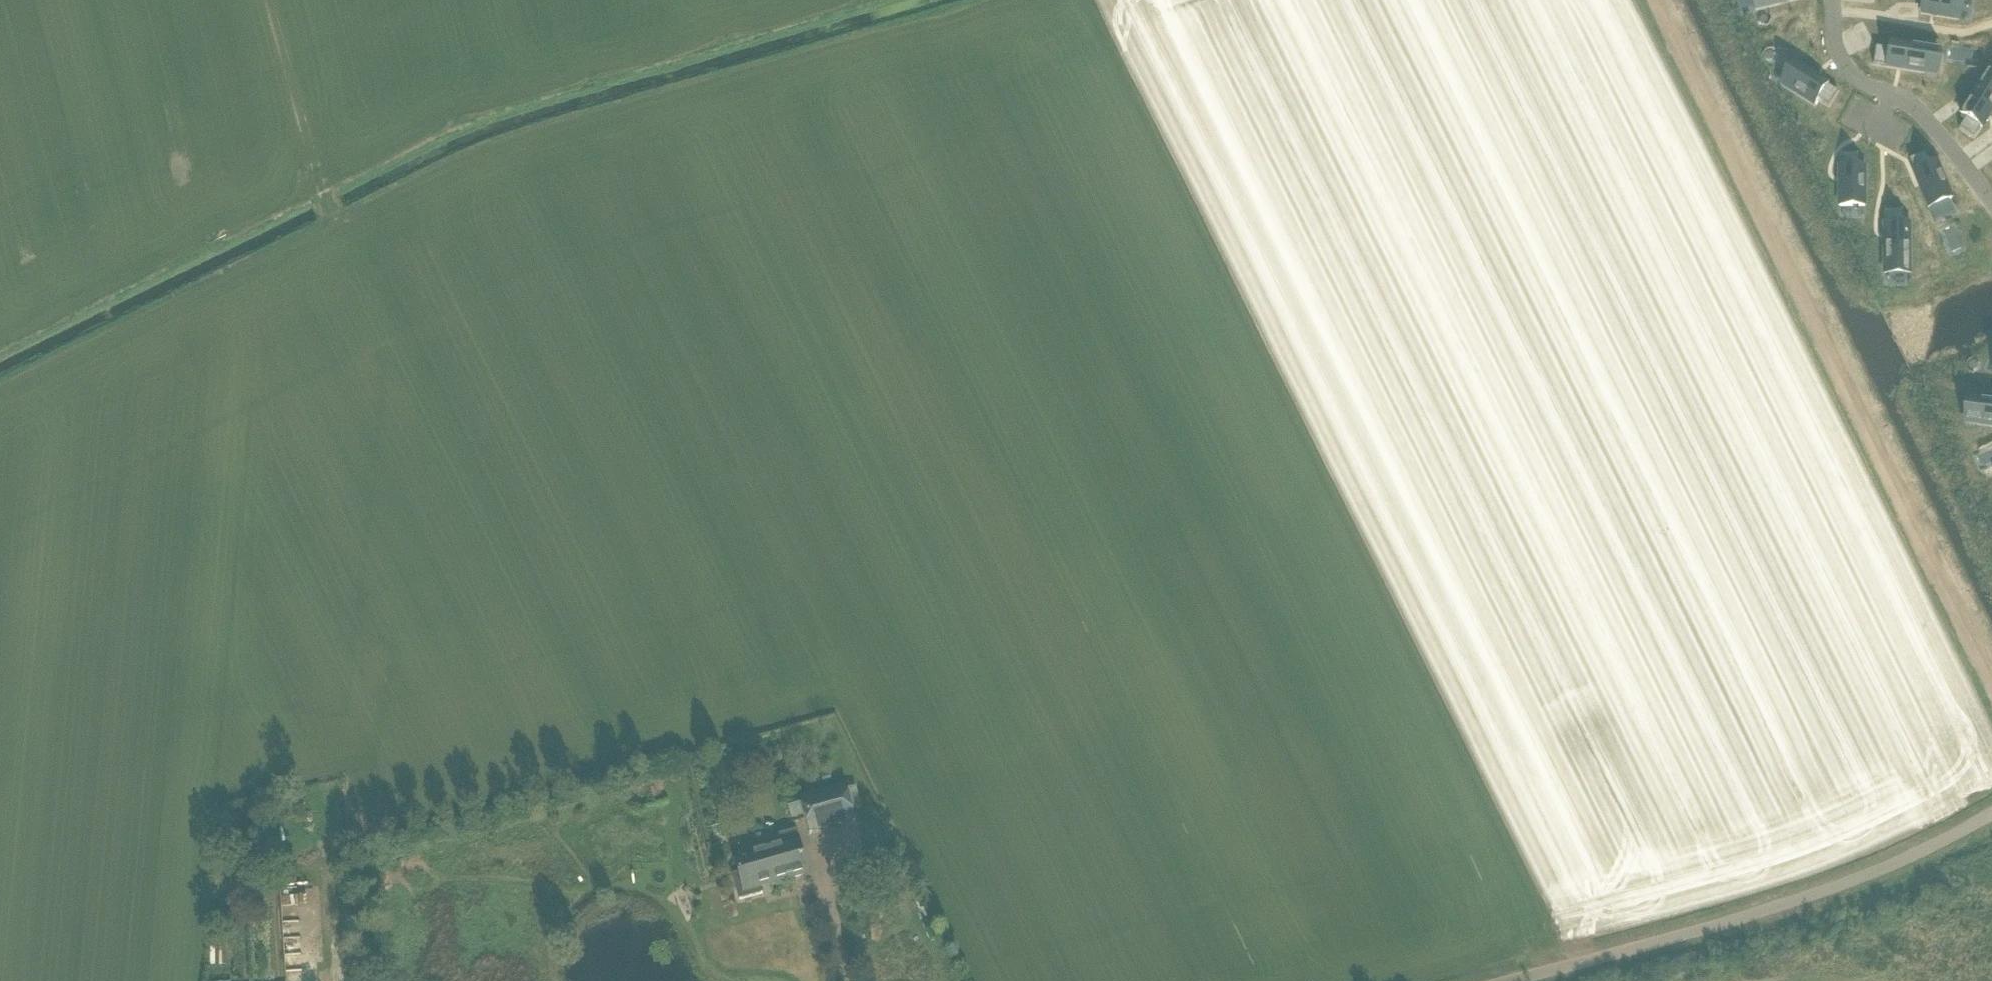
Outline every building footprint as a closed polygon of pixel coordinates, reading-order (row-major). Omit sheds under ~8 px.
[(1753,0),(1737,0),(1740,12),(1755,9),(1753,0)] [(1755,9),(1756,12),(1793,2),(1793,1),(1798,0),(1753,0),(1755,9)] [(1921,15),(1930,16),(1932,17),(1935,17),(1959,21),(1962,0),(1923,0),(1921,15)] [(1876,48),(1873,66),(1887,68),(1886,68),(1896,70),(1898,70),(1924,74),(1934,76),(1936,76),(1936,75),(1939,53),(1940,52),(1938,52),(1928,50),(1890,44),(1889,50),(1876,48)] [(1794,65),(1781,86),(1814,107),(1817,101),(1829,108),(1838,94),(1827,86),(1819,81),(1817,79),(1794,65)] [(1959,130),(1974,140),(1981,128),(1981,129),(1988,119),(1989,118),(1991,113),(1991,75),(1989,73),(1988,73),(1987,74),(1982,83),(1961,115),(1966,119),(1959,130)] [(1840,181),(1840,207),(1864,207),(1864,169),(1858,169),(1858,155),(1841,155),(1841,169),(1840,169),(1840,179),(1840,181)] [(1925,155),(1909,161),(1915,174),(1914,174),(1919,185),(1929,210),(1949,201),(1951,200),(1937,164),(1931,167),(1925,155)] [(1949,201),(1929,210),(1935,223),(1955,215),(1949,201)] [(1885,226),(1884,226),(1885,236),(1885,238),(1885,275),(1909,275),(1909,225),(1902,226),(1902,212),(1885,212),(1885,226)] [(1964,424),(1965,425),(1976,426),(1991,428),(1991,403),(1979,402),(1970,400),(1969,400),(1967,400),(1967,401),(1964,423),(1964,424)] [(800,799),(809,833),(855,820),(846,786),(800,799)] [(763,893),(761,887),(808,874),(802,854),(797,836),(796,832),(776,838),(778,844),(754,852),(735,857),(739,874),(732,876),(739,900),(763,893)] [(280,915),(311,914),(310,883),(279,884),(280,915)]
